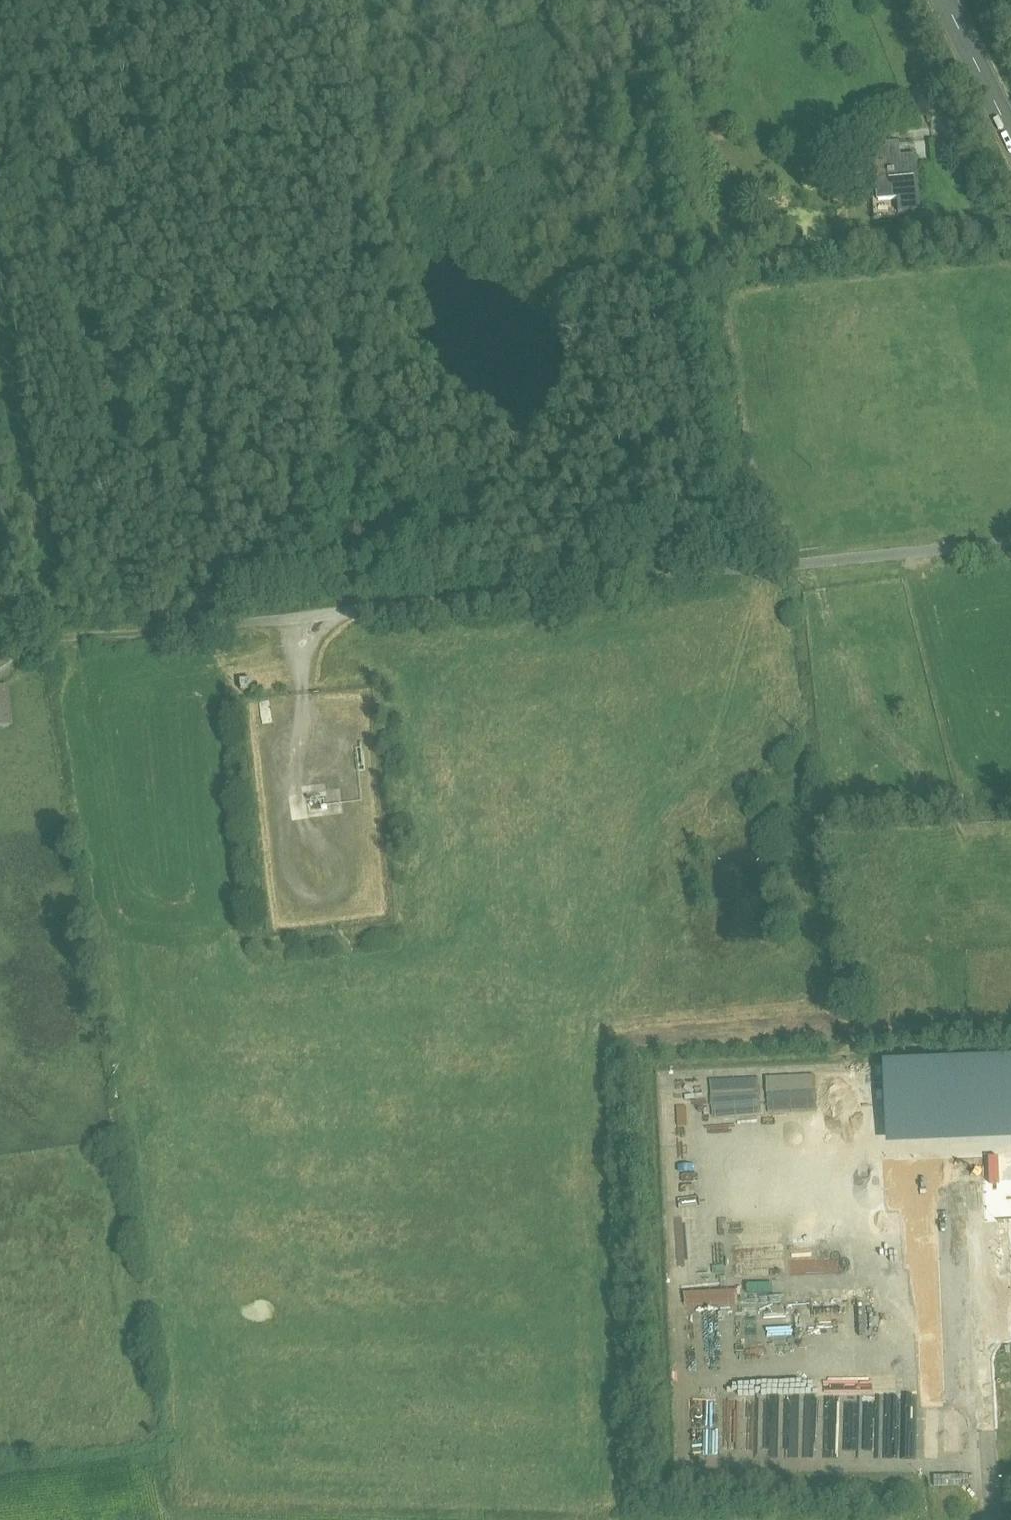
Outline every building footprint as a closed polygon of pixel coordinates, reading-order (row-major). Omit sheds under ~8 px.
[(901,146),(872,148),(876,204),(898,203),(899,216),(920,214),(916,157),(902,158),(901,146)] [(0,688),(0,728),(13,726),(8,687),(0,688)] [(828,1127),(829,1139),(868,1138),(865,1073),(765,1076),(767,1129),(828,1127)] [(685,1090),(658,1092),(661,1149),(666,1148),(669,1200),(684,1199),(680,1145),(688,1144),(685,1090)] [(915,1160),(894,1159),(894,1206),(915,1206),(915,1160)] [(926,1225),(918,1234),(939,1252),(947,1243),(926,1225)] [(733,1286),(840,1283),(839,1265),(784,1267),(783,1238),(732,1240),(733,1286)]
